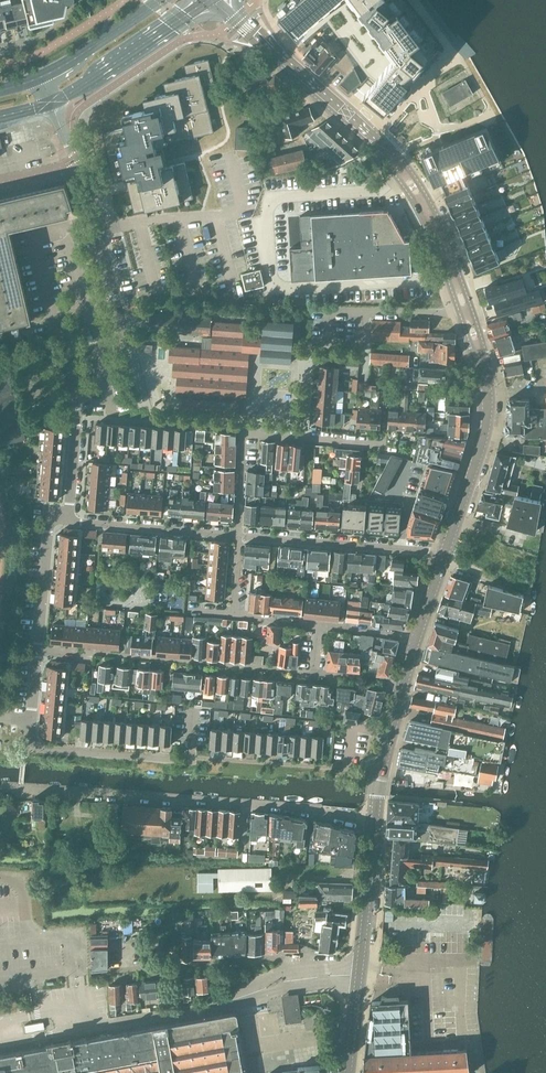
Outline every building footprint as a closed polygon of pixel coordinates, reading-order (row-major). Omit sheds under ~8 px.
[(27,25),(51,20),(51,19),(50,16),(62,13),(65,0),(21,0),(22,3),(27,25)] [(274,9),(289,27),(301,43),(346,4),(394,64),(365,94),(386,114),(433,57),(388,0),(286,0),(274,9)] [(22,3),(11,5),(17,31),(21,30),(20,26),(27,25),(22,3)] [(11,5),(1,8),(6,30),(13,28),(14,32),(17,31),(11,5)] [(318,33),(325,43),(335,37),(329,26),(318,33)] [(333,56),(334,55),(326,48),(317,40),(312,45),(310,44),(307,47),(310,49),(304,56),(312,63),(311,64),(319,72),(328,62),(331,65),(336,58),(333,56)] [(105,133),(103,133),(105,143),(111,167),(114,180),(126,177),(127,182),(130,181),(132,189),(129,189),(134,213),(146,210),(193,198),(185,162),(161,168),(160,161),(165,160),(163,149),(157,150),(156,146),(214,132),(205,94),(203,86),(212,84),(215,83),(209,59),(185,65),(187,76),(164,82),(167,93),(144,99),(146,110),(123,116),(126,127),(105,132),(105,133)] [(241,81),(248,89),(271,71),(263,63),(241,81)] [(354,68),(339,84),(349,93),(361,82),(354,68)] [(266,92),(270,95),(282,81),(275,74),(258,94),(261,97),(266,92)] [(460,83),(443,92),(450,105),(467,96),(467,97),(473,93),(466,79),(459,83),(460,83)] [(282,81),(270,95),(273,98),(269,102),(275,107),(279,103),(277,101),(289,87),(282,81)] [(248,89),(237,98),(238,100),(247,108),(257,96),(248,89)] [(482,100),(458,111),(463,124),(487,112),(482,100)] [(297,126),(315,120),(310,107),(279,117),(286,138),(299,134),(297,126)] [(315,131),(310,136),(319,144),(324,139),(335,128),(327,121),(313,129),(315,131)] [(324,139),(319,144),(327,151),(332,146),(343,135),(335,128),(324,139)] [(487,128),(422,155),(434,185),(442,181),(446,191),(467,183),(463,172),(499,157),(487,128)] [(332,146),(327,151),(335,159),(340,154),(351,142),(343,135),(332,146)] [(340,154),(335,159),(341,164),(347,160),(361,152),(351,142),(340,154)] [(309,172),(307,165),(303,149),(277,156),(274,148),(262,152),(269,175),(299,167),(300,173),(309,172)] [(446,191),(444,192),(449,204),(472,194),(467,183),(446,191)] [(2,327),(5,326),(28,321),(31,320),(9,228),(69,214),(68,201),(70,201),(65,184),(0,200),(0,318),(2,327)] [(472,194),(449,204),(453,214),(454,214),(476,205),(472,194)] [(476,205),(454,214),(459,225),(481,216),(476,205)] [(289,246),(301,245),(302,247),(290,248),(292,279),(292,281),(349,277),(380,275),(390,275),(412,273),(410,241),(405,241),(390,214),(388,210),(384,211),(384,210),(300,216),(300,218),(287,219),(289,246)] [(481,216),(459,225),(464,237),(486,227),(481,216)] [(486,227),(464,237),(468,247),(490,237),(486,227)] [(468,247),(467,247),(472,259),(495,249),(490,237),(468,247)] [(495,249),(472,259),(477,271),(500,261),(495,249)] [(242,274),(246,290),(264,285),(260,269),(242,274)] [(522,274),(480,288),(486,305),(494,302),(498,314),(541,300),(537,287),(528,290),(522,274)] [(543,304),(532,308),(534,313),(545,310),(543,304)] [(151,331),(173,333),(210,335),(212,317),(152,313),(151,331)] [(493,339),(510,333),(511,333),(508,321),(510,320),(510,321),(519,319),(518,314),(504,318),(503,318),(503,320),(487,325),(489,331),(488,332),(491,339),(493,339)] [(243,337),(244,324),(214,321),(213,337),(203,337),(202,348),(170,346),(169,362),(174,362),(173,377),(177,377),(176,392),(183,392),(181,413),(238,417),(238,416),(237,416),(239,396),(246,397),(246,396),(247,382),(247,381),(248,367),(248,366),(249,352),(249,351),(266,353),(283,354),(284,340),(285,321),(264,319),(263,339),(243,337)] [(411,319),(411,326),(403,326),(402,331),(429,332),(430,320),(411,319)] [(438,340),(437,342),(440,343),(440,340),(444,341),(444,342),(456,342),(456,332),(444,333),(444,334),(426,333),(400,332),(401,326),(401,321),(395,321),(372,320),(371,338),(409,340),(409,338),(413,339),(425,339),(425,340),(438,340)] [(510,333),(493,339),(492,341),(491,341),(493,346),(495,347),(498,356),(515,351),(510,333)] [(522,344),(522,349),(524,360),(531,359),(545,356),(545,340),(522,344)] [(429,362),(439,362),(440,343),(437,342),(434,342),(419,341),(418,351),(426,351),(425,358),(429,358),(429,362)] [(440,343),(439,362),(454,362),(454,345),(440,343)] [(144,352),(152,352),(153,345),(145,344),(144,352)] [(371,353),(370,363),(407,366),(407,355),(371,353)] [(323,366),(321,366),(320,377),(338,379),(339,368),(341,368),(342,359),(324,357),(323,366)] [(359,374),(360,360),(348,359),(347,366),(353,366),(352,373),(359,374)] [(504,369),(502,371),(503,373),(505,375),(505,376),(524,373),(522,366),(532,364),(531,359),(524,360),(521,360),(503,364),(504,364),(504,367),(504,368),(504,369)] [(412,380),(418,380),(445,382),(446,369),(413,367),(412,380)] [(0,376),(0,443),(5,444),(26,439),(10,373),(0,376)] [(320,377),(319,388),(337,390),(338,379),(320,377)] [(319,388),(318,400),(337,401),(337,390),(319,388)] [(427,412),(432,412),(436,412),(437,406),(431,405),(431,395),(428,395),(428,405),(427,412)] [(471,399),(471,398),(445,396),(445,410),(470,412),(470,406),(472,404),(472,400),(471,399)] [(509,419),(514,420),(514,417),(523,417),(523,419),(530,419),(531,420),(536,420),(536,425),(545,425),(545,408),(529,408),(530,401),(528,399),(522,398),(520,400),(519,400),(517,398),(509,398),(507,400),(507,409),(509,411),(509,419)] [(318,400),(317,411),(336,413),(337,401),(318,400)] [(357,426),(369,427),(370,408),(358,407),(358,410),(358,415),(357,421),(357,426)] [(370,408),(369,427),(380,428),(382,409),(370,408)] [(388,428),(397,429),(398,410),(389,410),(388,428)] [(397,429),(406,430),(408,411),(398,410),(397,429)] [(336,413),(317,411),(316,423),(326,423),(325,432),(334,433),(336,413)] [(406,430),(415,430),(417,412),(408,411),(406,430)] [(417,412),(415,430),(425,431),(426,413),(417,412)] [(449,424),(468,425),(469,414),(449,413),(449,424)] [(521,434),(522,434),(522,437),(521,437),(521,438),(545,438),(545,425),(536,425),(536,420),(531,420),(530,419),(523,419),(523,417),(514,417),(514,420),(509,419),(509,423),(506,423),(506,424),(504,426),(504,430),(506,432),(505,433),(521,434)] [(427,420),(426,436),(442,437),(445,438),(445,435),(445,433),(441,433),(441,429),(448,429),(448,435),(468,437),(468,425),(449,424),(442,424),(433,423),(433,420),(431,420),(427,420)] [(44,428),(39,496),(60,498),(66,430),(68,430),(68,423),(35,421),(35,427),(44,428)] [(95,442),(107,443),(108,424),(96,423),(95,442)] [(107,443),(118,444),(119,425),(108,424),(107,443)] [(118,444),(129,444),(130,426),(119,425),(118,444)] [(129,444),(140,445),(142,427),(130,426),(129,444)] [(140,445),(151,446),(153,427),(142,427),(140,445)] [(151,446),(163,447),(164,428),(153,427),(151,446)] [(163,447),(174,448),(175,429),(164,428),(163,447)] [(175,429),(174,448),(186,448),(186,444),(193,444),(194,430),(175,429)] [(217,432),(216,443),(236,444),(237,434),(217,432)] [(196,441),(205,442),(205,433),(196,433),(196,441)] [(426,436),(420,435),(414,455),(447,464),(448,465),(449,464),(458,467),(467,439),(468,437),(459,436),(459,438),(445,435),(445,438),(442,437),(426,436)] [(272,473),(272,470),(274,442),(263,441),(262,450),(261,450),(261,454),(262,454),(261,463),(267,463),(266,472),(272,473)] [(216,443),(216,454),(236,455),(236,444),(216,443)] [(279,443),(276,469),(287,470),(290,444),(279,443)] [(195,451),(203,452),(203,444),(196,444),(195,451)] [(290,444),(287,470),(299,472),(301,445),(290,444)] [(523,453),(540,454),(540,445),(524,444),(523,453)] [(341,449),(339,467),(346,468),(360,469),(361,456),(360,456),(361,450),(341,449)] [(491,473),(486,488),(514,494),(516,485),(513,484),(514,482),(510,482),(517,456),(497,452),(493,465),(491,473)] [(236,455),(216,454),(216,464),(235,466),(236,455)] [(393,456),(391,455),(374,487),(378,490),(384,493),(394,475),(398,467),(403,458),(393,456)] [(93,462),(92,474),(111,475),(112,464),(93,462)] [(457,471),(428,463),(407,523),(406,534),(434,537),(457,471)] [(312,481),(321,482),(322,476),(322,468),(313,468),(312,481)] [(355,495),(350,495),(351,482),(359,483),(360,469),(346,468),(344,493),(343,498),(354,499),(355,495)] [(215,469),(215,480),(235,481),(235,471),(215,469)] [(247,471),(247,482),(264,483),(264,479),(272,479),(273,473),(247,471)] [(92,474),(91,485),(110,487),(111,475),(92,474)] [(229,492),(229,503),(234,503),(235,492),(235,481),(215,480),(214,490),(229,492)] [(264,483),(247,482),(246,493),(263,495),(264,483)] [(534,482),(530,496),(541,499),(545,485),(534,482)] [(91,485),(90,496),(109,498),(110,487),(91,485)] [(303,496),(302,499),(310,500),(310,497),(317,497),(317,491),(312,491),(312,487),(306,487),(305,497),(303,496)] [(205,506),(206,503),(206,501),(206,492),(201,491),(200,500),(194,500),(193,517),(205,518),(205,506)] [(206,503),(208,504),(208,501),(213,501),(214,491),(207,491),(206,492),(206,501),(206,503)] [(515,495),(497,491),(496,494),(483,491),(476,509),(487,511),(486,516),(499,519),(503,504),(512,507),(515,495)] [(127,511),(139,512),(140,494),(129,493),(127,511)] [(139,512),(150,513),(152,495),(140,494),(139,512)] [(152,495),(150,513),(162,514),(163,496),(152,495)] [(515,495),(512,507),(508,524),(535,532),(541,500),(515,495)] [(109,498),(90,496),(89,508),(105,509),(104,514),(112,515),(113,510),(108,510),(108,507),(116,508),(117,500),(109,499),(109,498)] [(168,515),(181,516),(183,499),(176,498),(169,497),(169,506),(165,505),(165,514),(168,514),(168,515)] [(315,527),(327,528),(328,511),(322,510),(323,498),(317,498),(316,510),(315,527)] [(181,516),(193,517),(194,500),(189,499),(183,499),(181,516)] [(302,500),(300,526),(313,527),(314,510),(305,510),(306,505),(310,505),(311,501),(310,501),(310,500),(302,499),(302,500)] [(288,525),(300,526),(302,500),(297,500),(296,509),(289,508),(288,525)] [(207,518),(220,519),(221,502),(213,501),(208,501),(208,504),(207,518)] [(221,502),(220,519),(233,520),(234,503),(229,503),(221,502)] [(244,521),(258,522),(259,505),(245,504),(244,521)] [(342,529),(364,531),(366,505),(348,504),(348,507),(343,506),(342,529)] [(399,534),(401,508),(388,507),(389,505),(384,504),(384,507),(371,506),(369,531),(399,534)] [(260,523),(272,523),(273,507),(261,506),(260,523)] [(273,507),(272,523),(285,524),(286,508),(273,507)] [(328,511),(327,528),(339,529),(341,507),(336,507),(336,512),(328,511)] [(66,603),(71,604),(73,604),(79,536),(97,537),(97,531),(64,528),(64,534),(58,533),(52,602),(62,603),(66,603)] [(102,550),(114,551),(115,532),(104,531),(102,550)] [(115,532),(114,551),(125,552),(127,533),(115,532)] [(130,551),(143,552),(144,535),(132,534),(130,551)] [(144,535),(143,552),(155,553),(157,536),(144,535)] [(172,555),(174,538),(161,537),(160,554),(159,560),(171,561),(172,555)] [(186,539),(174,538),(172,555),(185,556),(186,539)] [(211,541),(210,552),(228,554),(229,542),(211,541)] [(244,561),(250,562),(257,562),(258,545),(245,544),(244,561)] [(271,546),(258,545),(257,562),(263,563),(263,567),(269,568),(271,546)] [(283,564),(290,565),(292,548),(280,547),(273,546),(272,554),(279,554),(278,564),(283,564)] [(292,548),(290,565),(297,566),(296,577),(303,578),(305,563),(303,563),(304,549),(292,548)] [(314,578),(317,578),(320,550),(308,549),(307,568),(315,569),(315,571),(313,571),(313,574),(314,575),(314,578)] [(320,550),(317,578),(318,579),(318,580),(321,580),(321,579),(323,579),(323,576),(321,575),(322,569),(329,570),(331,551),(320,550)] [(332,570),(337,570),(345,571),(347,552),(334,551),(332,570)] [(210,552),(209,563),(227,565),(228,554),(210,552)] [(349,552),(347,581),(346,583),(350,584),(350,581),(351,582),(352,576),(352,570),(360,571),(362,553),(349,552)] [(375,554),(362,553),(360,571),(373,572),(375,554)] [(376,569),(384,569),(386,555),(377,555),(376,569)] [(388,583),(414,586),(414,584),(417,584),(419,572),(403,571),(405,560),(393,558),(391,570),(395,570),(394,579),(390,579),(390,582),(388,582),(388,583)] [(209,563),(208,575),(226,576),(227,565),(209,563)] [(208,575),(207,586),(225,588),(226,576),(208,575)] [(472,582),(451,575),(443,594),(465,600),(472,582)] [(524,595),(488,585),(483,604),(520,612),(524,595)] [(225,588),(207,586),(206,598),(224,599),(225,588)] [(394,586),(391,603),(411,606),(414,589),(394,586)] [(248,611),(259,612),(261,589),(256,588),(256,593),(250,592),(248,611)] [(270,613),(272,596),(272,594),(266,594),(266,589),(261,589),(259,612),(270,613)] [(361,602),(359,622),(371,623),(373,610),(368,610),(370,590),(366,589),(365,596),(362,596),(362,602),(361,602)] [(491,616),(493,606),(476,603),(443,595),(438,610),(450,614),(450,615),(449,621),(459,624),(460,618),(470,621),(473,612),(490,615),(490,616),(491,616)] [(270,613),(281,614),(282,597),(272,596),(270,613)] [(281,614),(291,615),(293,598),(282,597),(281,614)] [(304,616),(316,617),(318,598),(307,597),(304,616)] [(293,598),(291,615),(302,616),(303,599),(293,598)] [(316,617),(327,618),(329,600),(318,598),(316,617)] [(329,600),(327,618),(343,620),(345,606),(340,606),(341,601),(329,600)] [(346,620),(359,622),(361,602),(349,600),(346,620)] [(404,620),(390,619),(391,613),(375,611),(374,623),(403,627),(404,620)] [(157,613),(146,612),(145,628),(146,628),(154,629),(156,629),(157,613)] [(428,644),(428,645),(439,648),(439,647),(451,650),(451,649),(505,662),(509,644),(469,634),(466,644),(455,642),(459,629),(435,622),(435,623),(434,625),(435,625),(434,628),(433,628),(433,629),(432,630),(433,630),(432,632),(433,632),(431,636),(430,638),(431,638),(429,644),(428,644)] [(193,630),(193,639),(193,642),(195,642),(193,657),(205,658),(206,638),(200,637),(201,624),(194,623),(193,630)] [(51,642),(63,643),(64,625),(53,624),(51,642)] [(63,643),(74,644),(76,626),(64,625),(63,643)] [(74,644),(85,645),(87,627),(76,626),(74,644)] [(268,626),(266,642),(280,643),(281,627),(268,626)] [(85,645),(97,646),(98,628),(87,627),(85,645)] [(97,646),(108,647),(110,628),(98,628),(97,646)] [(110,628),(108,647),(119,648),(121,629),(110,628)] [(154,629),(146,628),(145,636),(153,637),(154,629)] [(220,660),(230,661),(232,635),(222,634),(220,660)] [(145,636),(133,635),(131,653),(152,654),(153,637),(145,636)] [(230,661),(240,661),(242,636),(232,635),(230,661)] [(359,649),(361,649),(366,649),(367,636),(360,635),(360,643),(359,649)] [(157,655),(168,656),(170,637),(158,636),(157,655)] [(242,636),(240,661),(250,662),(252,637),(242,636)] [(367,636),(366,649),(372,650),(374,637),(367,636)] [(168,656),(180,656),(181,638),(170,637),(168,656)] [(193,639),(181,638),(180,656),(191,657),(193,642),(193,639)] [(383,651),(396,653),(399,641),(383,638),(382,646),(376,645),(375,650),(383,652),(383,651)] [(219,642),(207,641),(207,658),(220,660),(220,642),(221,639),(219,639),(219,642)] [(332,669),(337,669),(340,640),(336,640),(334,651),(328,650),(326,668),(328,668),(329,670),(332,670),(332,669)] [(345,670),(347,670),(349,653),(343,652),(344,641),(340,640),(337,669),(341,670),(342,671),(345,672),(345,670)] [(293,642),(292,648),(290,667),(297,667),(299,642),(293,642)] [(278,665),(290,667),(292,648),(280,646),(278,665)] [(424,659),(451,665),(477,672),(511,680),(515,666),(454,651),(428,646),(428,647),(428,649),(424,651),(423,656),(424,659)] [(361,649),(361,654),(362,654),(361,657),(371,658),(375,659),(373,665),(380,667),(377,675),(390,676),(396,654),(385,653),(372,650),(366,649),(361,649)] [(349,653),(347,670),(353,671),(354,672),(356,673),(357,671),(360,671),(360,668),(361,657),(362,654),(361,654),(349,653)] [(250,663),(263,664),(263,655),(251,654),(250,663)] [(46,666),(40,734),(62,736),(68,668),(85,670),(86,664),(53,661),(52,667),(46,666)] [(97,691),(104,692),(105,682),(112,682),(114,666),(100,665),(98,684),(97,691)] [(474,685),(478,686),(490,689),(491,684),(469,679),(469,678),(458,676),(460,670),(438,665),(436,676),(474,685)] [(129,687),(130,675),(131,668),(118,667),(117,673),(115,673),(114,686),(129,687)] [(151,670),(131,668),(130,675),(137,676),(137,685),(144,686),(144,692),(149,693),(150,690),(151,670)] [(164,671),(151,670),(150,690),(155,690),(156,687),(163,688),(164,671)] [(172,687),(187,688),(188,673),(174,672),(172,687)] [(188,673),(187,688),(201,690),(202,674),(188,673)] [(444,691),(459,695),(462,682),(418,673),(417,678),(418,678),(418,680),(417,680),(415,688),(416,689),(424,691),(430,688),(444,691)] [(205,675),(203,692),(215,693),(216,676),(205,675)] [(218,676),(216,696),(221,696),(222,692),(228,692),(229,677),(218,676)] [(235,698),(240,698),(241,678),(231,677),(229,692),(235,693),(235,698)] [(241,678),(240,698),(244,698),(245,694),(251,694),(252,679),(241,678)] [(263,701),(264,680),(254,679),(252,694),(258,695),(257,710),(261,710),(263,701)] [(275,681),(264,680),(263,701),(267,701),(268,696),(274,696),(275,681)] [(276,692),(275,702),(274,713),(282,714),(284,699),(281,699),(282,693),(293,694),(294,683),(277,681),(276,692)] [(459,695),(475,698),(478,686),(474,685),(462,682),(459,695)] [(302,705),(308,705),(310,684),(298,683),(296,699),(302,699),(302,705)] [(315,700),(320,701),(322,685),(310,684),(308,705),(314,706),(315,700)] [(322,685),(320,701),(320,703),(329,704),(328,715),(334,715),(335,706),(334,706),(334,695),(332,695),(333,689),(330,689),(330,688),(329,686),(322,685)] [(475,698),(491,702),(494,689),(490,689),(478,686),(475,698)] [(336,699),(352,701),(356,702),(358,705),(359,690),(355,690),(355,688),(338,687),(336,699)] [(368,691),(362,711),(379,715),(383,700),(385,693),(384,690),(383,690),(383,691),(368,689),(368,691)] [(494,689),(491,702),(510,706),(513,693),(494,689)] [(428,699),(413,696),(411,706),(434,711),(433,713),(431,724),(503,740),(505,728),(500,727),(501,722),(508,724),(510,717),(480,710),(479,711),(457,706),(457,705),(456,705),(458,699),(429,692),(428,699)] [(352,704),(351,710),(361,712),(360,713),(362,711),(358,705),(356,702),(352,701),(352,704)] [(346,709),(346,710),(343,721),(358,723),(359,723),(362,723),(363,722),(364,717),(363,715),(360,715),(360,713),(361,712),(351,710),(346,709)] [(80,738),(92,739),(93,720),(82,719),(80,738)] [(92,739),(103,740),(104,721),(93,720),(92,739)] [(437,751),(496,761),(501,762),(505,741),(411,720),(405,737),(438,744),(437,751)] [(103,740),(114,740),(116,722),(104,721),(103,740)] [(114,740),(126,741),(127,723),(116,722),(114,740)] [(126,741),(137,742),(138,724),(127,723),(126,741)] [(137,742),(148,743),(150,724),(138,724),(137,742)] [(148,743),(160,744),(161,725),(150,724),(148,743)] [(161,725),(160,744),(171,744),(172,726),(161,725)] [(289,753),(290,734),(291,728),(279,727),(279,734),(278,752),(289,753)] [(210,747),(221,748),(222,730),(211,729),(210,747)] [(221,748),(232,749),(234,730),(222,730),(221,748)] [(232,749),(244,750),(245,731),(234,730),(232,749)] [(244,750),(255,750),(256,732),(245,731),(244,750)] [(255,750),(266,751),(268,733),(256,732),(255,750)] [(266,751),(278,752),(279,734),(268,733),(266,751)] [(289,753),(300,754),(302,735),(290,734),(289,753)] [(300,754),(312,755),(313,736),(302,735),(300,754)] [(313,736),(312,755),(323,755),(324,737),(313,736)] [(474,775),(497,779),(499,765),(496,765),(496,761),(479,758),(415,747),(414,750),(401,748),(401,749),(402,749),(399,764),(398,764),(398,765),(438,772),(438,771),(447,773),(448,770),(452,771),(452,772),(473,776),(474,775)] [(34,799),(32,799),(32,816),(38,816),(38,828),(45,828),(46,800),(41,800),(41,799),(39,799),(39,798),(34,798),(34,799)] [(388,821),(418,823),(418,812),(422,812),(422,808),(419,807),(419,803),(389,800),(388,821)] [(182,826),(183,811),(172,810),(173,807),(124,804),(124,814),(119,814),(118,820),(123,820),(123,831),(137,832),(137,837),(152,838),(152,842),(161,843),(161,839),(180,840),(181,835),(181,826),(182,826)] [(195,836),(195,833),(197,808),(184,807),(183,811),(182,826),(181,826),(181,835),(195,836)] [(208,809),(197,808),(195,833),(206,834),(208,809)] [(219,810),(208,809),(206,834),(217,835),(219,810)] [(230,810),(219,810),(217,835),(228,836),(230,810)] [(241,811),(230,810),(228,836),(239,836),(241,811)] [(267,834),(268,813),(252,812),(251,839),(258,839),(258,833),(267,834)] [(270,833),(282,834),(284,815),(270,813),(270,833)] [(282,834),(293,836),(296,817),(284,815),(282,834)] [(296,817),(293,836),(292,845),(304,846),(308,822),(305,819),(296,817)] [(448,820),(448,826),(469,829),(469,825),(460,823),(460,821),(448,820)] [(330,840),(333,824),(316,821),(312,846),(312,850),(323,852),(324,847),(326,842),(329,840),(330,840)] [(390,835),(416,837),(418,823),(388,821),(387,826),(387,832),(390,835)] [(416,837),(416,838),(466,845),(469,829),(448,826),(418,823),(416,837)] [(340,826),(333,824),(330,840),(329,840),(326,842),(324,847),(337,850),(338,851),(341,832),(340,826)] [(355,831),(340,826),(341,832),(338,851),(347,852),(347,853),(355,853),(357,834),(355,831)] [(394,836),(393,859),(408,860),(408,857),(409,837),(394,836)] [(31,855),(41,855),(41,847),(31,846),(31,855)] [(205,847),(205,854),(216,855),(216,847),(205,846),(205,847)] [(355,857),(355,853),(347,853),(347,852),(338,851),(337,850),(324,847),(323,852),(329,853),(329,852),(332,853),(331,855),(329,855),(328,864),(354,865),(354,864),(354,863),(356,862),(356,859),(355,858),(355,857)] [(227,849),(227,855),(238,856),(238,849),(227,848),(227,849)] [(415,853),(415,857),(415,866),(416,866),(417,866),(417,865),(418,864),(430,865),(431,865),(432,865),(432,864),(433,863),(457,865),(487,868),(489,859),(459,857),(415,853)] [(408,860),(393,859),(391,882),(406,883),(407,866),(408,860)] [(198,873),(198,891),(213,891),(213,876),(219,876),(219,891),(271,890),(271,868),(219,869),(219,872),(198,873)] [(353,884),(319,883),(318,898),(352,900),(353,884)] [(385,904),(429,905),(429,899),(405,898),(405,886),(385,885),(385,904)] [(416,895),(432,896),(432,887),(416,887),(416,895)] [(475,901),(483,901),(483,893),(475,892),(475,901)] [(284,893),(284,898),(284,902),(292,902),(292,898),(297,898),(297,893),(284,893)] [(318,895),(300,894),(299,905),(317,904),(318,898),(318,895)] [(315,931),(321,931),(321,938),(318,938),(318,941),(320,941),(319,949),(316,949),(316,950),(336,951),(339,925),(346,926),(347,914),(333,913),(333,910),(328,909),(327,910),(316,911),(316,921),(315,931)] [(203,911),(203,912),(203,918),(203,920),(211,920),(211,911),(203,911)] [(265,911),(265,923),(266,927),(265,927),(265,933),(265,952),(278,951),(280,950),(280,929),(272,930),(272,916),(280,916),(280,911),(265,911)] [(194,918),(194,912),(182,913),(183,915),(182,921),(194,921),(194,918)] [(256,915),(256,924),(256,953),(265,952),(265,933),(260,933),(260,931),(261,931),(261,924),(261,915),(256,915)] [(124,920),(124,933),(133,933),(133,920),(124,920)] [(222,932),(221,932),(215,932),(214,922),(211,922),(212,933),(212,939),(212,956),(222,955),(222,932)] [(221,925),(221,932),(222,932),(222,955),(232,954),(232,931),(227,932),(226,924),(221,925)] [(256,953),(256,924),(251,924),(251,931),(253,931),(253,934),(247,934),(247,953),(256,953)] [(194,957),(203,957),(203,925),(198,925),(198,939),(194,939),(194,957)] [(203,925),(203,957),(212,957),(212,939),(208,939),(208,925),(203,925)] [(247,930),(232,931),(232,954),(247,953),(247,930)] [(283,951),(293,951),(298,951),(298,944),(293,944),(293,931),(285,931),(285,944),(283,944),(283,951)] [(182,936),(182,961),(192,961),(191,936),(186,936),(186,932),(182,932),(182,936)] [(91,935),(92,948),(108,948),(108,934),(91,935)] [(108,948),(92,948),(92,970),(109,968),(108,948)] [(197,992),(197,993),(198,999),(201,999),(200,991),(211,991),(209,975),(196,977),(197,992)] [(183,978),(184,1001),(185,1004),(189,1004),(188,994),(195,994),(194,977),(183,978)] [(151,981),(152,997),(160,997),(160,1001),(164,1000),(162,980),(151,981)] [(141,998),(152,997),(151,981),(140,982),(141,998)] [(132,1006),(131,1001),(141,1000),(139,982),(127,983),(128,991),(126,991),(127,1006),(132,1006)] [(109,985),(110,1003),(110,1010),(117,1008),(116,1003),(124,1002),(123,984),(109,985)] [(399,994),(391,994),(382,995),(382,1001),(372,1002),(371,1002),(369,1014),(369,1016),(367,1034),(367,1036),(365,1054),(363,1072),(460,1072),(459,1049),(458,1049),(411,1052),(409,1000),(400,1000),(399,994)] [(294,998),(293,997),(285,999),(288,1016),(285,1016),(287,1023),(302,1020),(299,1003),(297,1003),(296,1000),(296,999),(295,998),(294,998)] [(233,1029),(234,1029),(234,1027),(235,1027),(236,1026),(237,1025),(237,1024),(235,1014),(235,1013),(234,1013),(233,1012),(232,1012),(231,1012),(86,1039),(86,1038),(83,1038),(70,1041),(70,1040),(66,1040),(66,1043),(62,1044),(62,1042),(61,1041),(60,1041),(60,1040),(59,1040),(59,1041),(59,1042),(58,1043),(59,1044),(55,1045),(54,1042),(50,1043),(50,1044),(45,1045),(45,1046),(0,1054),(0,1072),(241,1072),(233,1029)] [(290,1071),(290,1072),(338,1072),(337,1066),(335,1064),(297,1068),(297,1070),(290,1071)]
